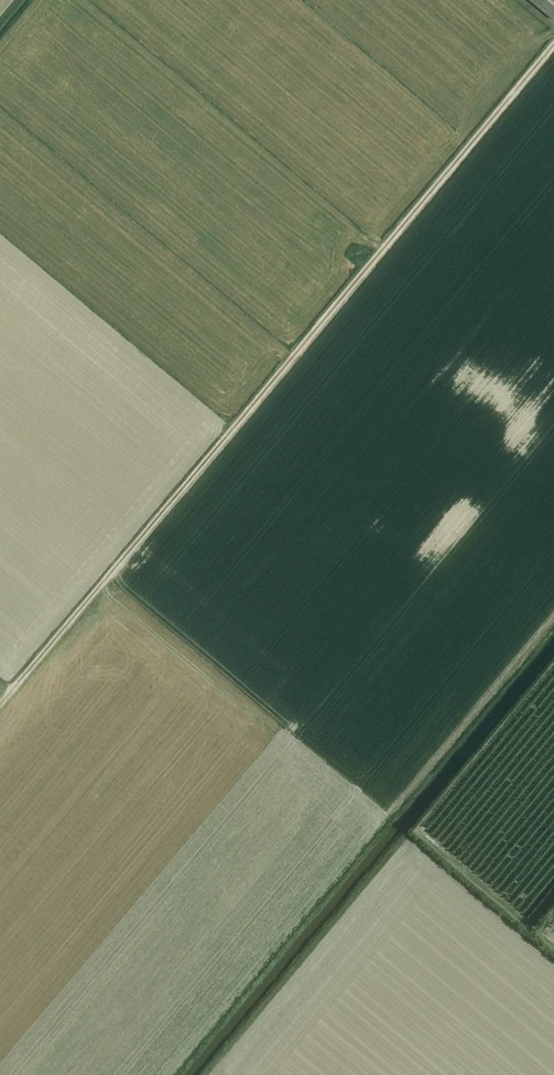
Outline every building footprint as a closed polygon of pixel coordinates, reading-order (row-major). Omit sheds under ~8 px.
[(553,20),(553,0),(529,0),(553,20)]
